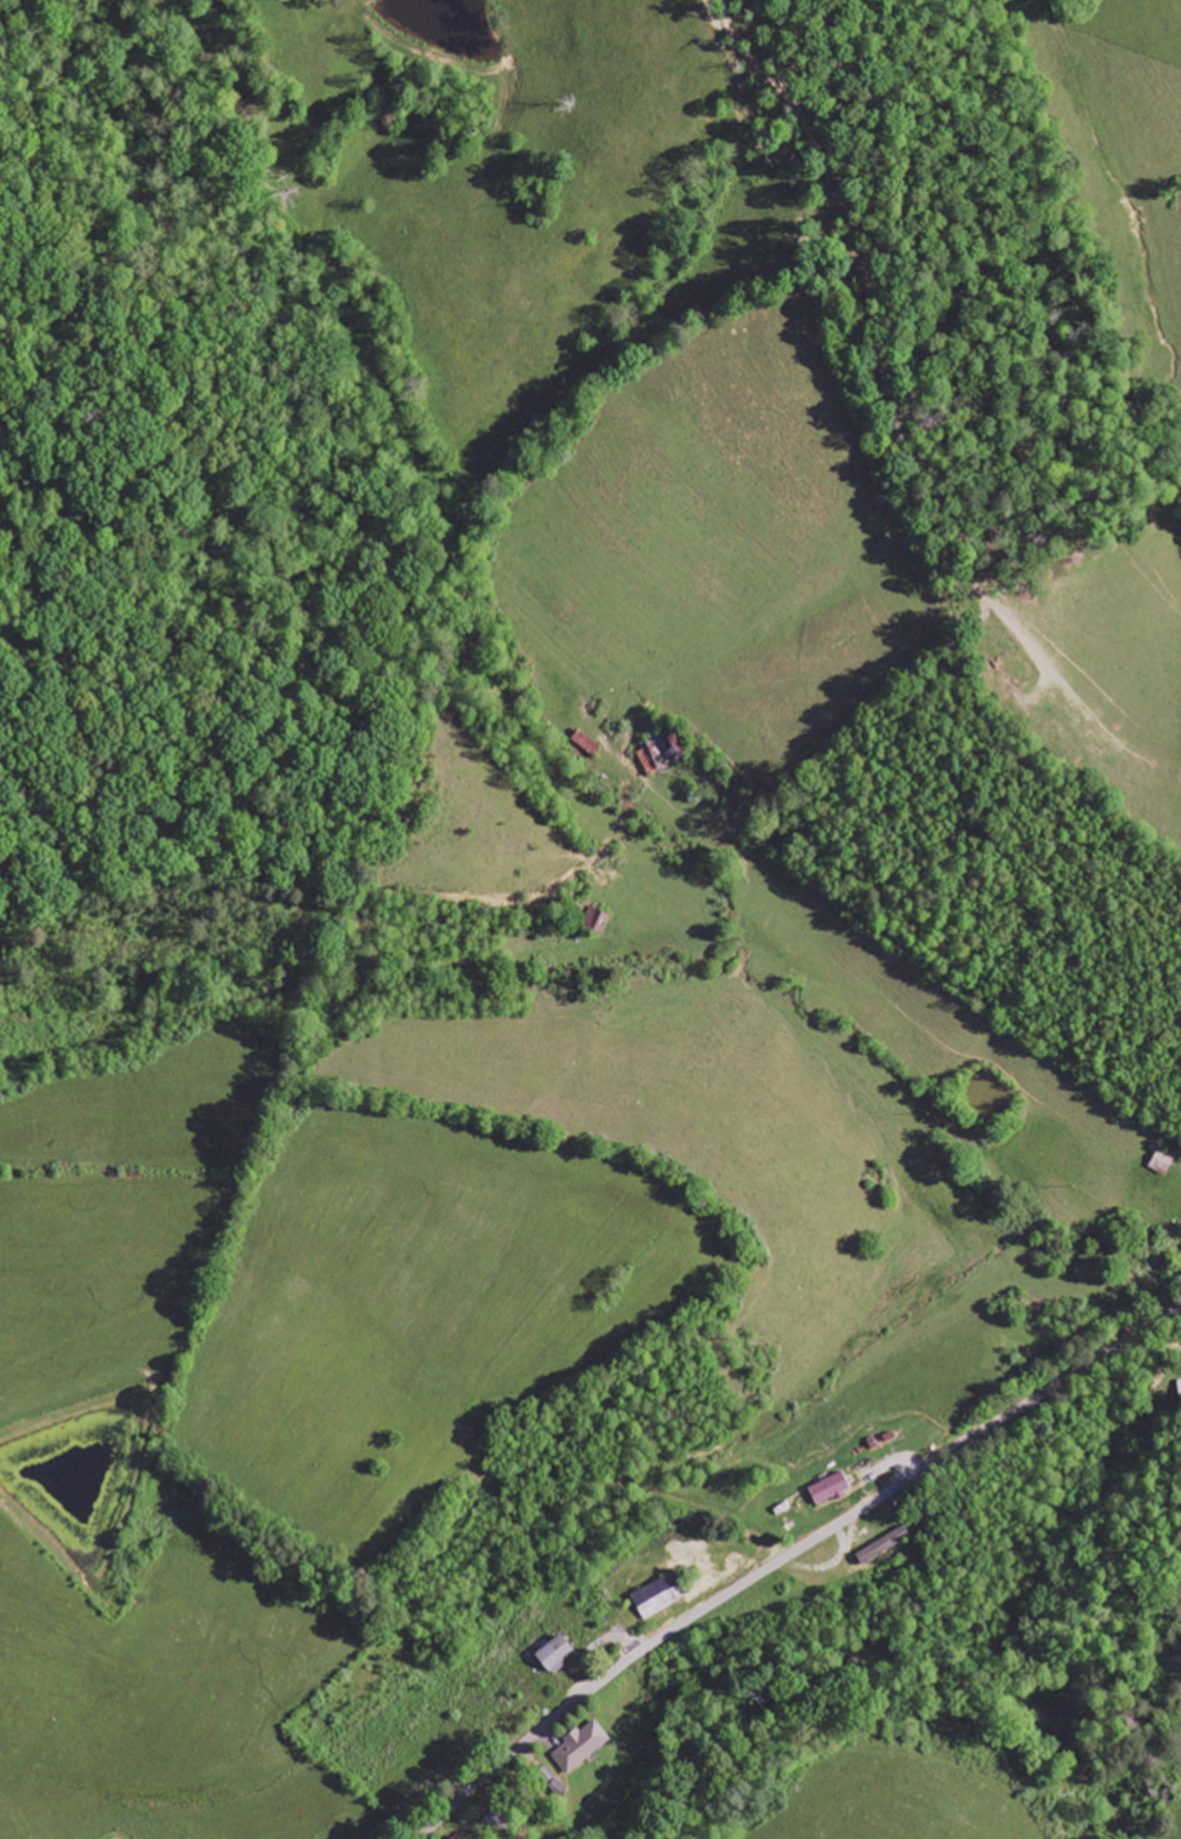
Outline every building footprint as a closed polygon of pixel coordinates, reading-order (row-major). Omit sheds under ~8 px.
[(852,1493),(845,1474),(809,1487),(816,1506),(852,1493)] [(912,1537),(905,1526),(858,1555),(864,1566),(912,1537)] [(686,1598),(672,1574),(632,1597),(646,1621),(686,1598)] [(578,1656),(564,1636),(537,1654),(551,1674),(578,1656)] [(613,1742),(596,1719),(552,1752),(569,1774),(613,1742)]
